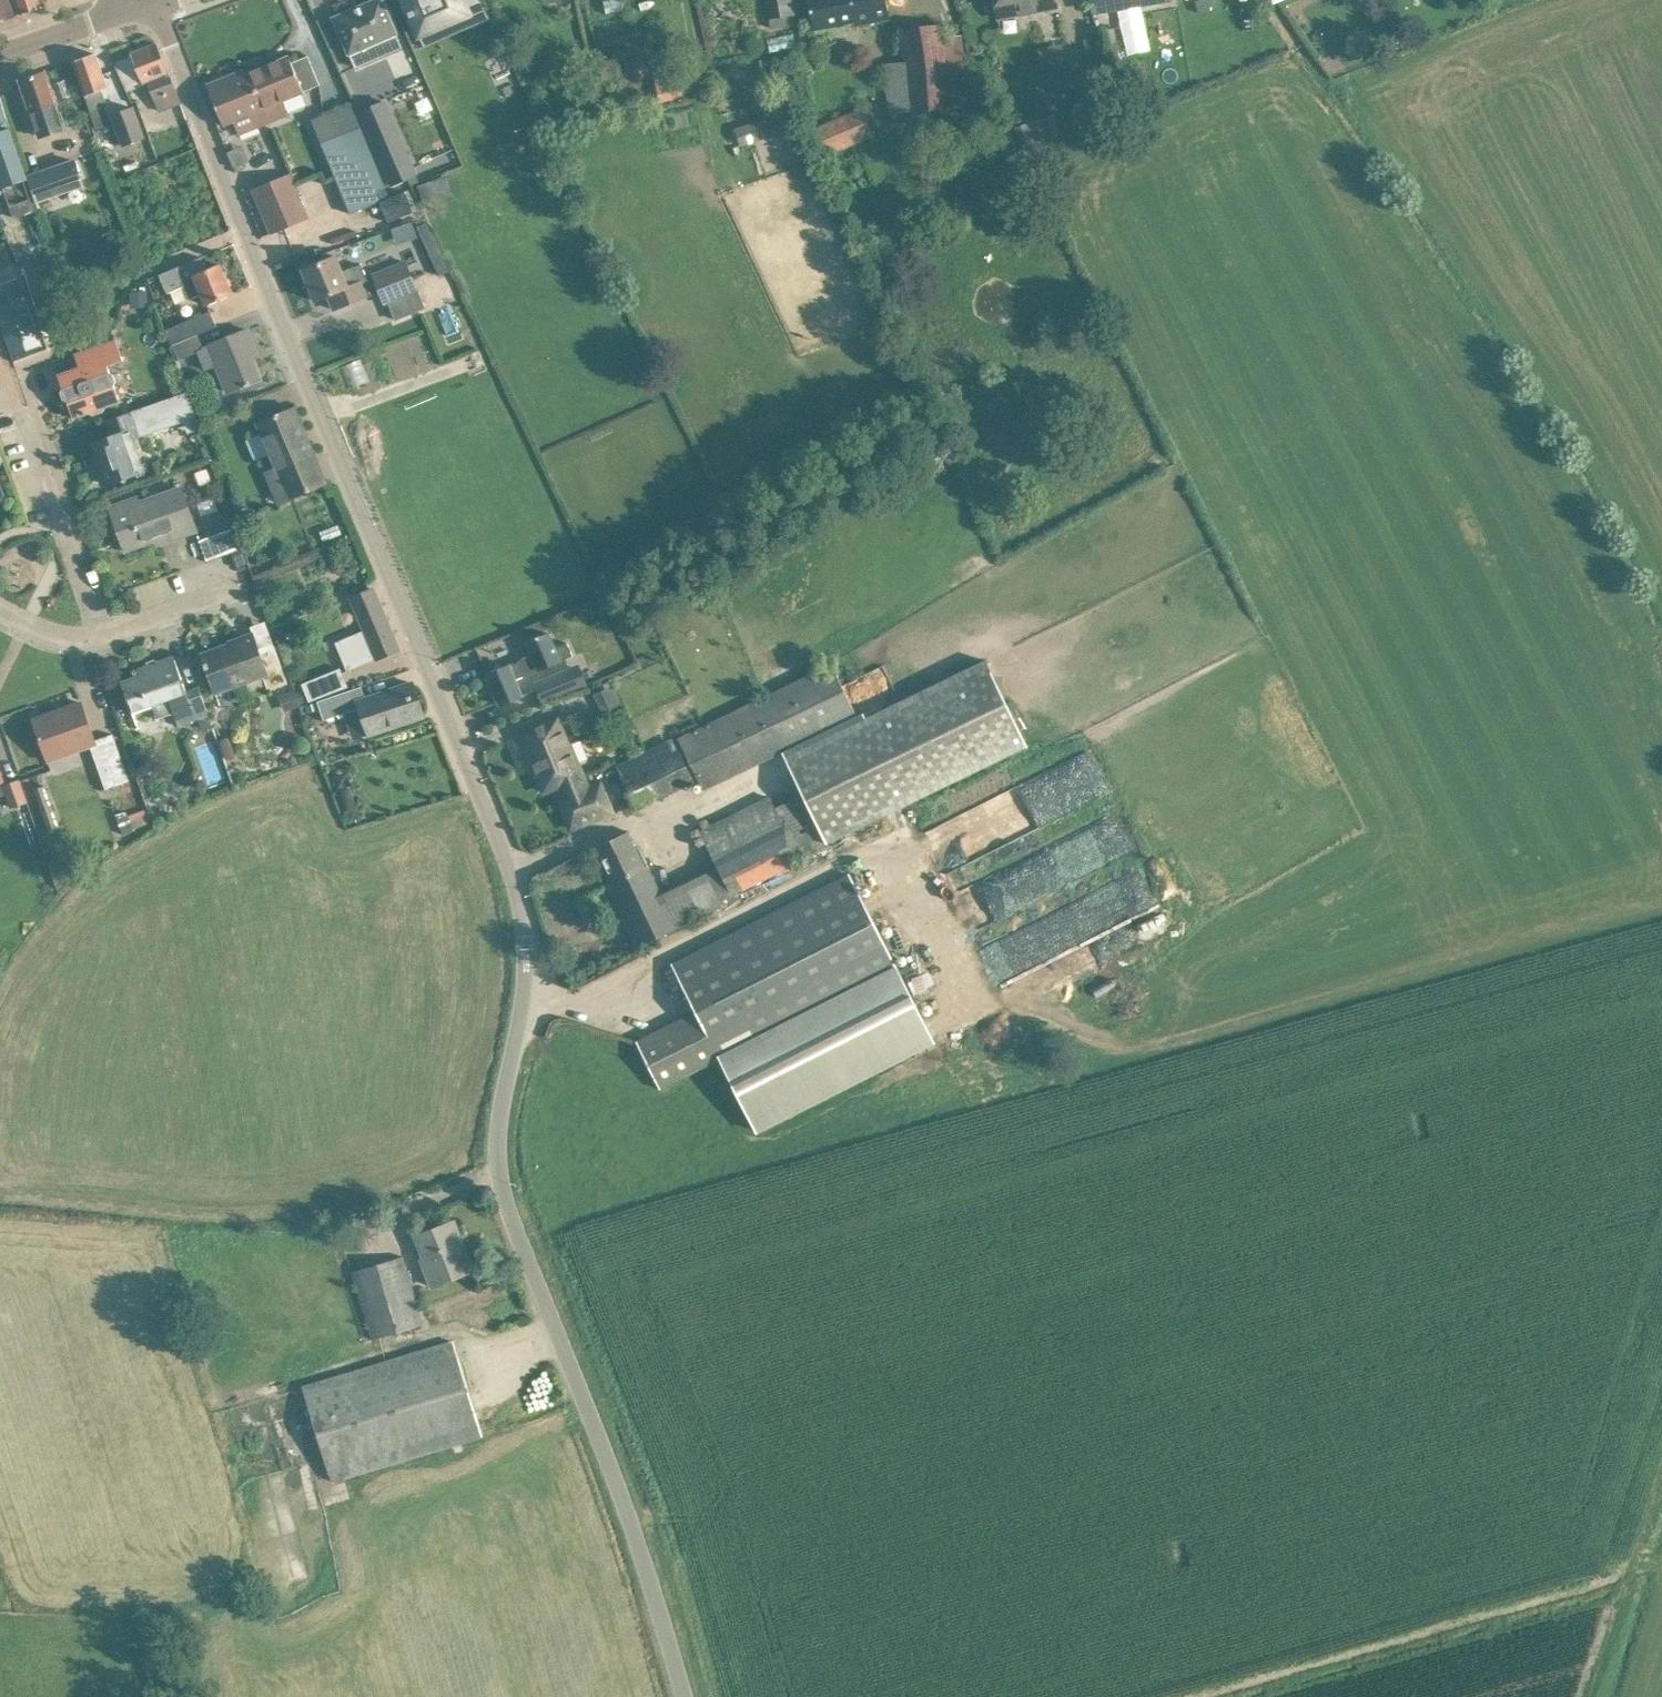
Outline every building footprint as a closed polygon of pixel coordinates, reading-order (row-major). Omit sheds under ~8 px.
[(12,16),(6,0),(0,0),(0,21),(12,16)] [(16,15),(39,7),(36,0),(11,0),(16,15)] [(335,18),(349,52),(350,52),(356,66),(384,53),(378,39),(396,32),(382,0),(377,0),(335,18)] [(418,37),(419,37),(471,15),(464,0),(402,0),(418,37)] [(802,11),(800,0),(768,0),(770,12),(763,14),(765,27),(796,21),(795,12),(802,11)] [(814,30),(856,22),(856,25),(890,18),(886,0),(808,0),(814,30)] [(998,18),(1056,7),(1055,0),(995,0),(998,18)] [(1093,14),(1094,13),(1108,11),(1136,6),(1153,3),(1169,0),(1090,0),(1093,14)] [(1194,1),(1198,13),(1214,9),(1211,0),(1196,0),(1194,1)] [(900,28),(902,50),(903,62),(884,64),(889,114),(952,108),(969,106),(965,72),(962,50),(944,53),(941,24),(900,28)] [(1094,36),(1083,38),(1086,56),(1096,54),(1094,36)] [(1067,60),(1064,42),(1037,47),(1040,65),(1067,60)] [(147,83),(159,111),(182,102),(157,43),(130,54),(131,55),(115,61),(127,91),(147,83)] [(73,61),(96,128),(111,123),(105,104),(107,103),(102,88),(107,86),(100,65),(96,53),(73,61)] [(245,69),(207,85),(224,125),(234,121),(239,134),(256,128),(277,119),(288,114),(282,102),(304,93),(303,91),(318,84),(307,56),(290,63),(288,56),(246,73),(245,69)] [(525,60),(517,64),(521,74),(529,71),(525,60)] [(660,102),(686,95),(679,69),(653,76),(660,102)] [(21,80),(28,101),(32,113),(34,113),(42,136),(65,128),(45,72),(21,80)] [(14,217),(39,208),(37,201),(28,176),(0,94),(0,177),(14,217)] [(358,112),(391,186),(418,174),(385,100),(358,112)] [(134,105),(110,114),(122,146),(146,137),(134,105)] [(827,154),(873,134),(861,107),(815,127),(827,154)] [(324,142),(321,143),(350,212),(353,211),(388,197),(364,140),(359,127),(324,142)] [(243,146),(228,152),(234,167),(249,161),(243,146)] [(74,160),(28,176),(37,201),(83,185),(74,160)] [(291,173),(273,180),(253,189),(272,234),(310,218),(291,173)] [(420,184),(417,186),(421,197),(425,195),(445,188),(441,177),(420,184)] [(399,223),(394,236),(416,245),(421,232),(399,223)] [(0,245),(0,268),(10,264),(3,244),(0,245)] [(207,269),(202,256),(159,274),(167,292),(171,290),(176,303),(202,292),(207,305),(232,294),(220,264),(207,269)] [(336,256),(323,261),(303,269),(315,300),(328,295),(334,309),(374,293),(361,263),(342,271),(336,256)] [(425,308),(417,289),(406,261),(373,274),(385,302),(387,301),(395,320),(425,308)] [(97,268),(83,273),(87,283),(101,278),(97,268)] [(105,296),(101,284),(88,288),(92,300),(105,296)] [(147,291),(131,292),(132,307),(148,306),(147,291)] [(0,307),(0,325),(12,360),(44,348),(26,298),(0,307)] [(168,328),(176,344),(198,335),(198,334),(217,325),(211,310),(168,328)] [(254,347),(247,329),(203,347),(198,335),(176,344),(173,345),(179,359),(197,351),(205,370),(217,365),(228,391),(261,378),(252,358),(251,358),(248,350),(254,347)] [(94,415),(103,412),(106,407),(121,402),(108,365),(123,360),(116,338),(75,353),(79,366),(58,373),(63,389),(67,390),(70,397),(68,401),(74,418),(89,413),(94,415)] [(145,434),(184,421),(196,417),(187,392),(144,407),(136,409),(132,411),(107,420),(112,435),(93,442),(98,456),(92,457),(97,470),(102,468),(108,484),(146,471),(134,438),(145,434)] [(140,394),(128,398),(132,411),(136,409),(144,407),(140,394)] [(295,406),(257,423),(276,468),(265,472),(278,503),(327,482),(295,406)] [(126,550),(155,540),(157,544),(197,530),(181,487),(112,512),(126,550)] [(199,539),(199,540),(206,560),(217,555),(231,550),(237,566),(249,562),(243,546),(235,526),(199,539)] [(352,598),(366,629),(336,642),(348,670),(399,649),(374,588),(352,598)] [(519,661),(487,674),(500,705),(523,695),(516,678),(572,654),(567,641),(555,646),(549,631),(536,636),(537,638),(526,642),(531,654),(518,660),(519,661)] [(254,635),(202,654),(205,663),(204,663),(214,692),(263,674),(268,689),(287,682),(274,644),(259,650),(254,635)] [(199,686),(186,691),(173,655),(138,668),(140,674),(121,681),(132,712),(152,705),(157,718),(174,712),(179,725),(199,718),(203,729),(213,726),(199,686)] [(857,715),(842,685),(831,663),(679,738),(705,789),(783,750),(827,843),(1028,745),(986,658),(900,700),(866,717),(863,711),(857,715)] [(589,664),(571,672),(565,675),(562,670),(534,681),(542,702),(585,684),(583,681),(594,676),(589,664)] [(305,688),(295,692),(299,703),(348,685),(341,667),(302,681),(305,688)] [(361,686),(340,693),(317,701),(324,719),(358,707),(367,735),(424,716),(423,713),(413,682),(366,698),(361,686)] [(95,740),(91,727),(82,702),(33,719),(48,761),(90,746),(105,789),(130,780),(113,734),(95,740)] [(557,719),(521,734),(544,791),(559,785),(564,798),(560,800),(571,828),(612,811),(600,783),(585,789),(580,776),(581,776),(557,719)] [(225,731),(209,736),(221,774),(237,769),(225,731)] [(646,749),(617,764),(623,776),(638,807),(694,780),(678,748),(652,761),(646,749)] [(1,795),(6,793),(12,807),(26,802),(18,780),(5,785),(4,781),(0,769),(0,793),(1,795)] [(1016,788),(984,804),(990,816),(1022,801),(1016,788)] [(638,846),(636,847),(627,831),(594,847),(611,883),(608,885),(638,946),(677,928),(677,927),(721,905),(718,900),(826,848),(800,795),(775,806),(770,796),(700,832),(718,866),(662,895),(638,846)] [(124,811),(115,814),(116,818),(122,834),(134,830),(134,829),(150,823),(145,809),(128,815),(128,814),(125,815),(124,811)] [(660,1088),(719,1058),(756,1132),(936,1042),(851,873),(672,964),(696,1011),(636,1041),(660,1088)] [(1126,967),(1131,987),(1163,980),(1158,959),(1126,967)] [(451,1221),(430,1229),(417,1235),(425,1256),(422,1257),(433,1285),(473,1269),(466,1250),(463,1252),(451,1221)] [(373,1339),(424,1324),(403,1256),(352,1271),(373,1339)] [(454,1341),(432,1348),(303,1387),(332,1481),(482,1434),(454,1341)]
